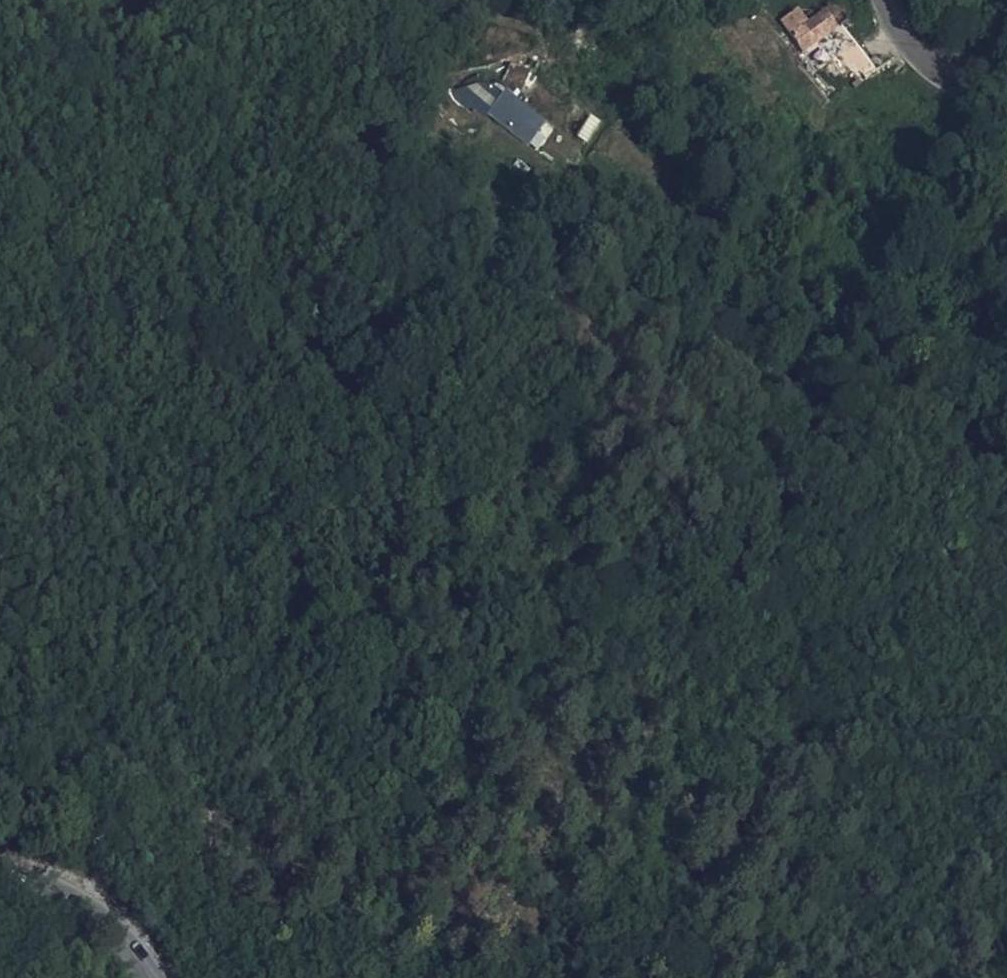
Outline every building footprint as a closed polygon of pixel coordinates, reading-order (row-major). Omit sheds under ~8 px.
[(801,6),(785,14),(802,49),(840,30),(828,7),(807,18),(801,6)] [(485,113),(520,140),(529,128),(520,122),(525,115),(509,103),(505,109),(495,101),(485,113)] [(617,396),(623,386),(612,379),(606,389),(617,396)]
